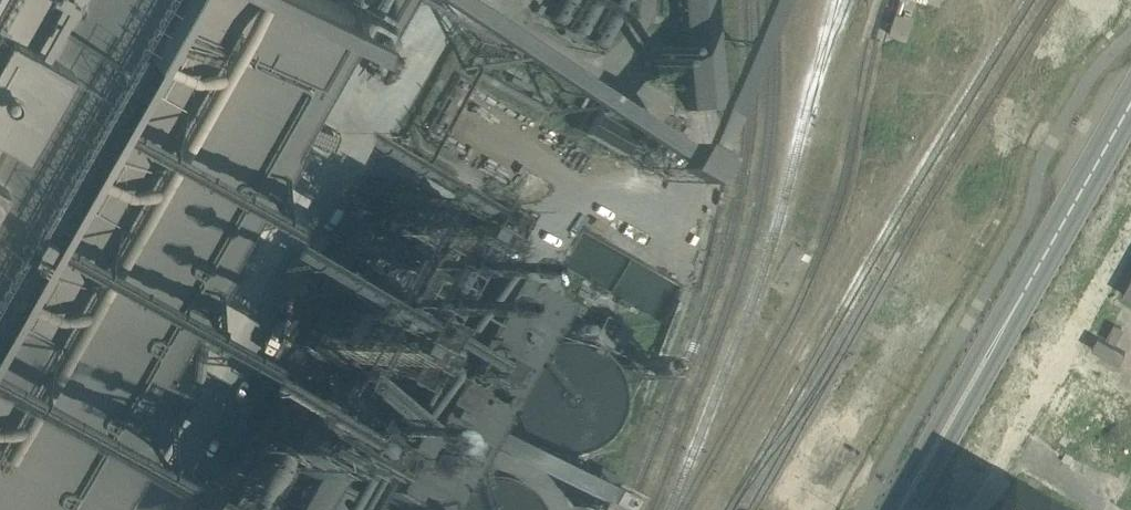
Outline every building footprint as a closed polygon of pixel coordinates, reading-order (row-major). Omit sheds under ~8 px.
[(98,506),(99,505),(114,479),(117,472),(146,421),(151,414),(154,408),(175,371),(177,367),(179,364),(183,356),(160,343),(188,292),(193,295),(200,282),(222,243),(242,207),(265,166),(267,163),(268,160),(288,127),(294,115),(289,112),(292,106),(332,37),(344,15),(347,10),(352,1),(350,0),(0,0),(0,509),(96,509),(98,506)] [(687,110),(719,107),(709,0),(678,0),(687,110)] [(912,18),(895,12),(888,33),(905,38),(912,18)] [(667,182),(684,153),(588,98),(583,106),(559,92),(550,108),(642,161),(639,166),(667,182)] [(395,191),(371,232),(371,233),(395,248),(400,240),(438,263),(459,228),(395,191)] [(398,268),(388,285),(407,296),(410,298),(422,277),(419,276),(416,274),(417,272),(424,259),(425,258),(414,252),(414,253),(405,268),(402,266),(400,265),(398,268)] [(350,509),(378,509),(383,502),(396,509),(415,509),(433,479),(435,481),(441,484),(449,469),(441,464),(454,441),(464,424),(485,388),(491,392),(494,387),(504,370),(511,358),(504,354),(516,333),(519,329),(532,305),(513,294),(482,277),(481,279),(479,284),(478,285),(477,286),(475,289),(442,348),(440,351),(425,378),(390,439),(388,443),(381,456),(378,460),(374,468),(372,472),(370,475),(365,484),(361,490),(357,497),(352,506),(350,509)] [(1121,293),(1130,299),(1130,277),(1121,293)] [(378,303),(366,323),(388,336),(400,315),(397,313),(394,312),(403,297),(403,296),(393,290),(392,291),(384,306),(380,304),(378,303)] [(393,342),(329,306),(305,349),(330,363),(334,356),(373,378),(393,342)] [(1097,336),(1090,348),(1117,363),(1124,352),(1097,336)] [(476,431),(472,438),(477,441),(481,434),(476,431)] [(463,437),(459,444),(466,448),(470,441),(463,437)] [(303,450),(290,442),(275,469),(288,476),(303,450)] [(306,465),(281,509),(320,509),(336,482),(306,465)] [(574,507),(580,509),(601,509),(617,481),(596,469),(574,507)]
